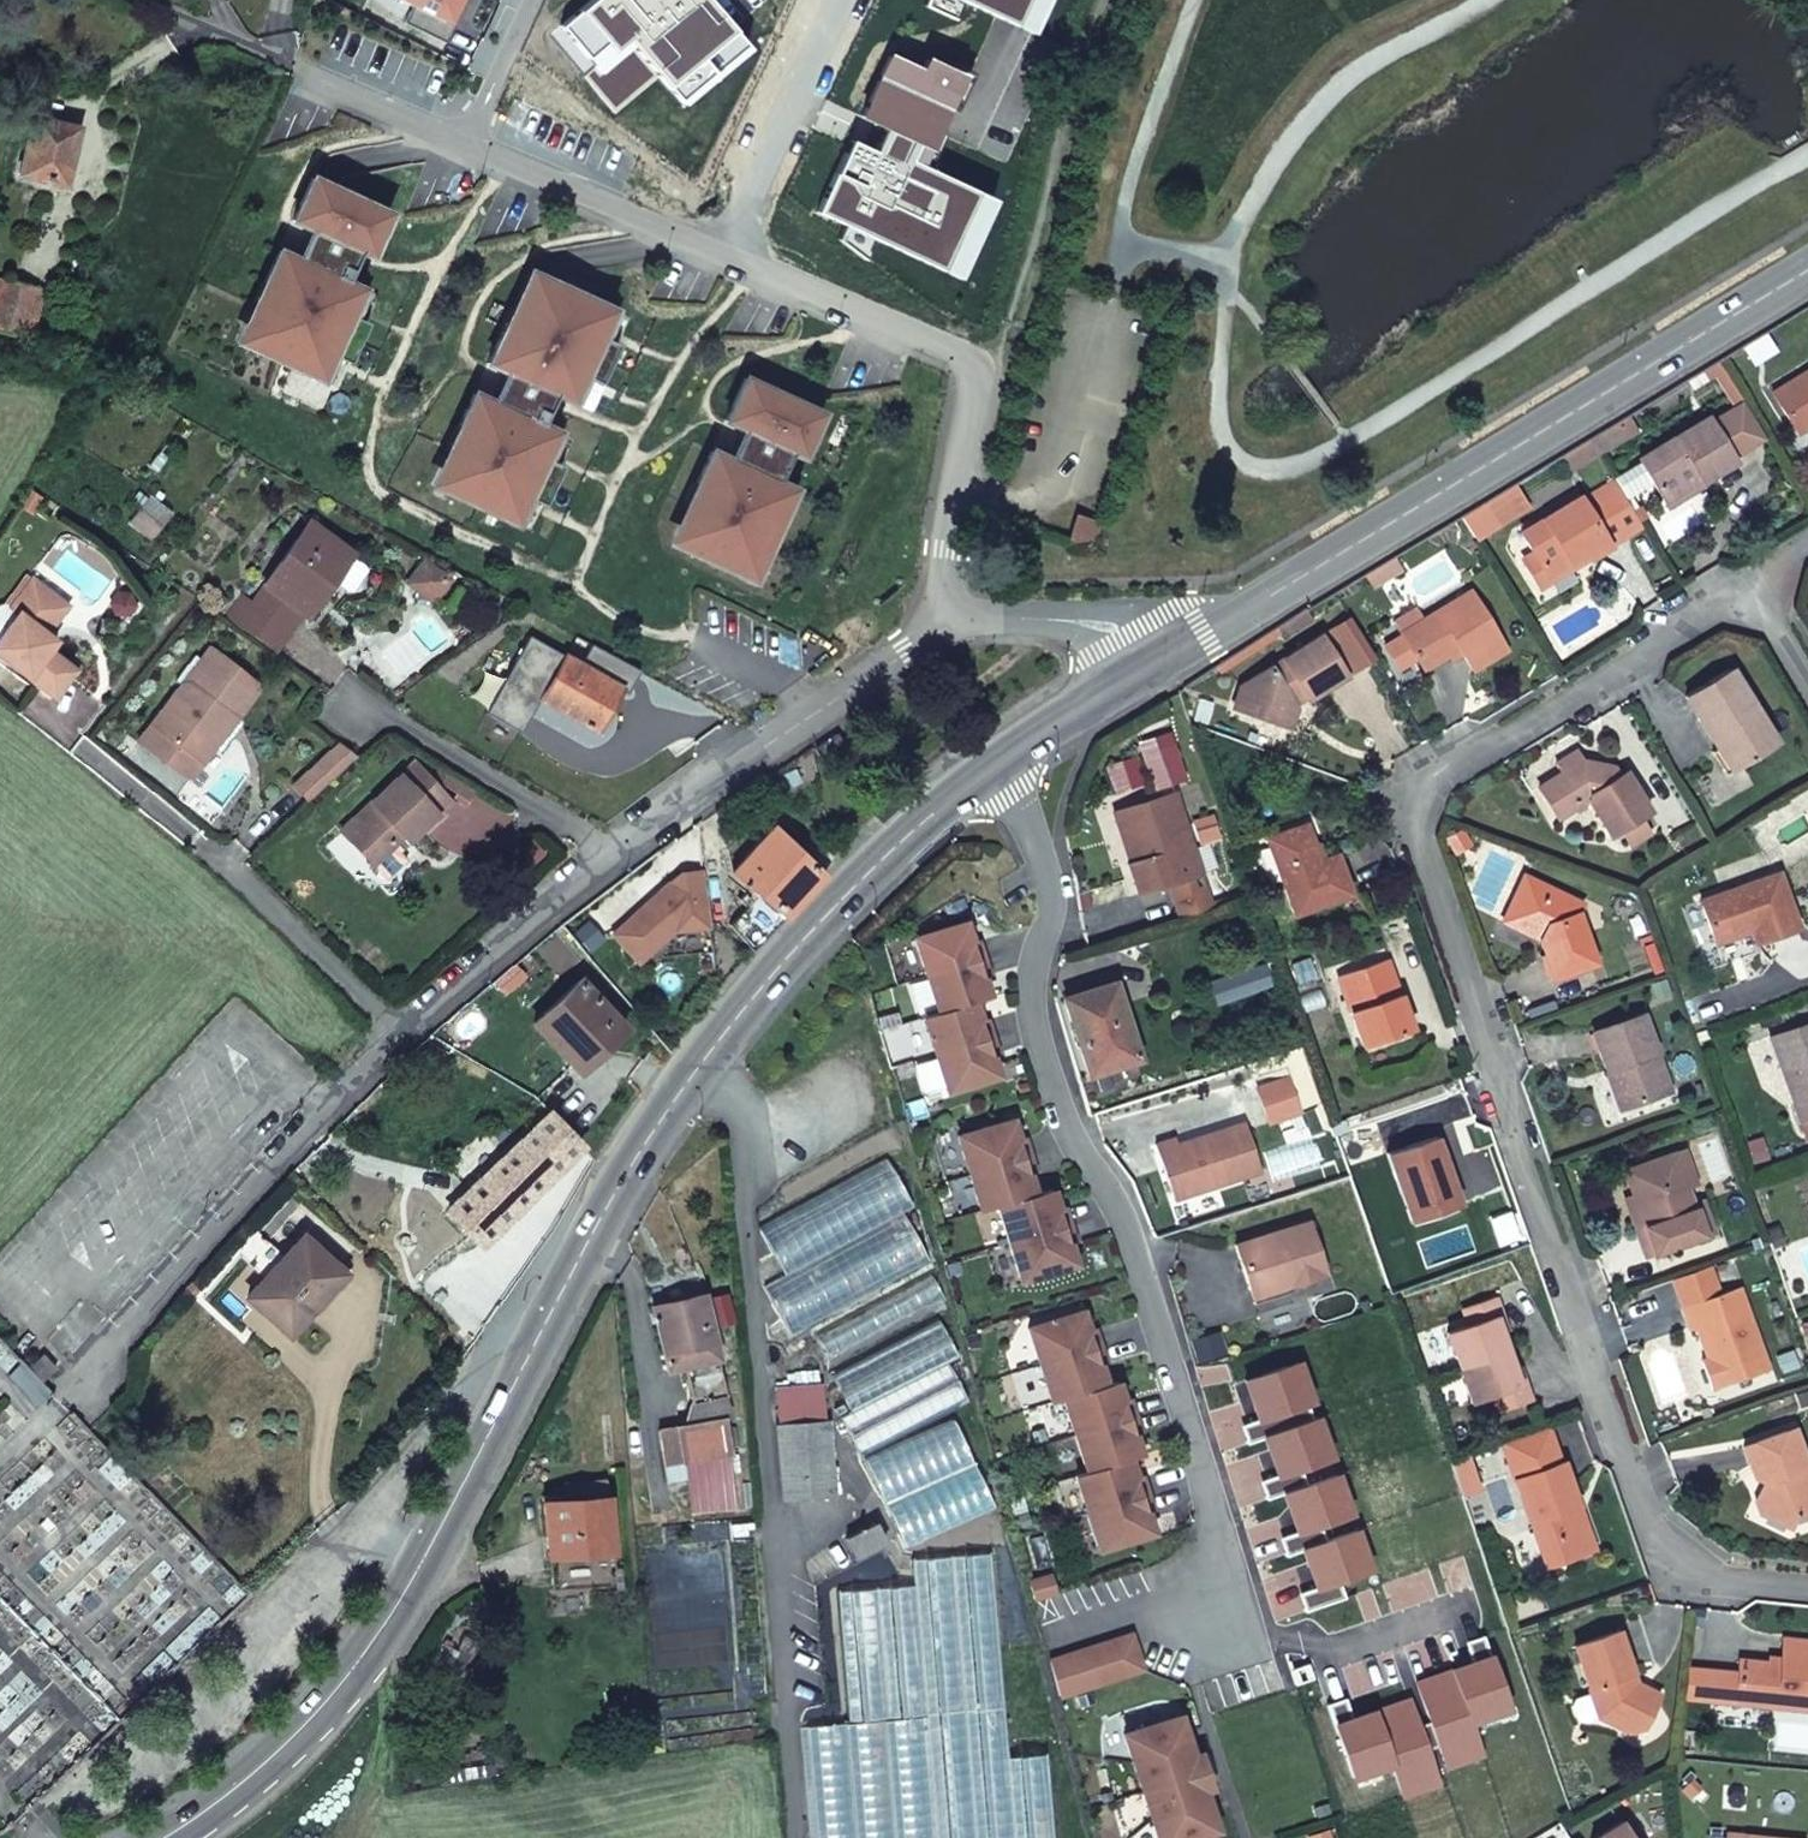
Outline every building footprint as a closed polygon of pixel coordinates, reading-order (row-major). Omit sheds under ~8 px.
[(441,56),(455,26),(450,23),(444,21),(453,3),(458,5),(461,0),(400,0),(394,12),(407,18),(399,36),(441,56)] [(450,23),(458,5),(453,3),(444,21),(450,23)] [(76,123),(29,117),(16,174),(52,180),(64,184),(76,123)] [(312,177),(235,340),(323,382),(335,356),(345,360),(363,320),(354,316),(366,290),(344,280),(368,230),(377,234),(388,212),(312,177)] [(429,485),(517,525),(529,500),(539,504),(557,465),(548,460),(560,435),(538,424),(553,393),(575,403),(587,378),(596,383),(614,344),(605,340),(617,313),(529,272),(486,362),(503,371),(489,401),(472,393),(429,485)] [(40,287),(20,282),(0,277),(0,327),(29,332),(40,287)] [(1763,330),(1740,344),(1751,362),(1773,349),(1763,330)] [(1771,393),(1791,424),(1807,413),(1807,369),(1771,393)] [(667,543),(742,578),(755,552),(762,556),(780,516),(773,513),(786,487),(776,483),(790,452),(794,454),(805,429),(812,432),(820,415),(745,379),(725,421),(741,429),(728,460),(711,452),(667,543)] [(1741,402),(1708,422),(1728,454),(1761,434),(1741,402)] [(1791,424),(1796,433),(1807,426),(1807,413),(1791,424)] [(1650,482),(1661,500),(1698,477),(1700,480),(1731,460),(1728,454),(1708,422),(1705,418),(1636,459),(1638,461),(1650,482)] [(1638,461),(1612,477),(1615,483),(1624,498),(1650,482),(1638,461)] [(1698,477),(1661,500),(1664,504),(1702,482),(1700,480),(1698,477)] [(1624,498),(1615,483),(1581,504),(1577,497),(1519,532),(1533,555),(1522,561),(1534,581),(1583,552),(1587,558),(1607,545),(1605,541),(1638,521),(1624,498)] [(39,498),(26,489),(18,501),(31,510),(39,498)] [(121,511),(132,521),(150,500),(138,490),(121,511)] [(150,500),(132,521),(131,523),(149,538),(168,515),(150,500)] [(1074,512),(1067,534),(1089,541),(1095,522),(1096,519),(1074,512)] [(303,615),(307,617),(333,582),(331,579),(350,554),(307,523),(249,601),(241,596),(226,618),(276,651),(303,615)] [(1538,587),(1587,558),(1583,552),(1534,581),(1538,587)] [(1396,569),(1389,557),(1376,564),(1383,577),(1396,569)] [(425,560),(408,583),(435,603),(452,580),(425,560)] [(1376,564),(1361,573),(1368,586),(1383,577),(1376,564)] [(63,601),(33,580),(12,608),(20,613),(0,640),(0,657),(54,699),(72,676),(45,656),(50,649),(47,646),(46,638),(49,634),(41,629),(63,601)] [(1456,648),(1460,653),(1469,670),(1504,649),(1469,591),(1398,634),(1400,637),(1401,638),(1415,662),(1420,670),(1444,655),(1456,648)] [(70,606),(63,601),(41,629),(49,634),(70,606)] [(20,613),(12,608),(7,604),(1,607),(0,608),(0,640),(20,613)] [(1304,622),(1297,612),(1283,621),(1289,632),(1304,622)] [(546,626),(526,614),(516,630),(537,643),(546,626)] [(1283,621),(1267,631),(1274,641),(1289,632),(1283,621)] [(57,641),(49,634),(46,638),(47,646),(50,649),(57,641)] [(1238,683),(1230,707),(1284,725),(1292,707),(1287,700),(1300,692),(1305,698),(1341,675),(1314,637),(1238,683)] [(1415,662),(1401,638),(1383,648),(1397,672),(1415,662)] [(189,685),(178,687),(136,744),(182,777),(193,775),(214,747),(204,739),(224,712),(234,720),(255,691),(253,681),(206,648),(195,663),(199,670),(208,678),(197,692),(189,685)] [(1448,661),(1460,653),(1456,648),(1444,655),(1448,661)] [(45,656),(72,676),(77,669),(50,649),(45,656)] [(605,716),(619,689),(564,657),(539,699),(597,731),(605,716)] [(173,684),(178,687),(189,685),(197,692),(208,678),(199,670),(195,663),(191,660),(173,684)] [(1688,697),(1720,750),(1726,747),(1739,768),(1777,745),(1731,671),(1688,697)] [(239,723),(234,720),(224,712),(204,739),(214,747),(219,750),(239,723)] [(306,802),(357,755),(337,741),(289,784),(306,802)] [(1726,747),(1720,750),(1715,753),(1728,774),(1739,768),(1726,747)] [(1563,774),(1539,788),(1557,817),(1582,803),(1591,804),(1612,836),(1650,814),(1624,773),(1619,776),(1612,765),(1605,770),(1589,767),(1579,752),(1557,765),(1563,774)] [(431,767),(420,754),(407,767),(417,778),(431,767)] [(347,822),(376,855),(408,827),(413,832),(455,794),(431,767),(417,778),(407,767),(347,822)] [(1175,791),(1113,810),(1120,832),(1129,830),(1138,859),(1129,861),(1127,862),(1136,891),(1168,882),(1174,899),(1206,890),(1200,872),(1175,791)] [(1312,854),(1317,848),(1308,822),(1269,836),(1295,913),(1353,892),(1340,854),(1327,859),(1315,863),(1312,854)] [(408,827),(376,855),(382,861),(413,832),(408,827)] [(731,927),(753,947),(822,875),(817,871),(771,829),(731,873),(757,898),(731,927)] [(1129,830),(1120,832),(1129,861),(1138,859),(1129,830)] [(1324,850),(1317,848),(1312,854),(1315,863),(1327,859),(1324,850)] [(1522,905),(1514,923),(1532,932),(1535,927),(1544,931),(1541,937),(1556,975),(1598,960),(1580,912),(1585,901),(1528,873),(1515,902),(1522,905)] [(1779,873),(1701,901),(1717,942),(1753,930),(1758,942),(1799,928),(1779,873)] [(614,935),(636,965),(674,938),(710,938),(707,883),(688,883),(686,894),(671,895),(614,935)] [(688,883),(671,895),(686,894),(688,883)] [(1206,890),(1174,899),(1179,916),(1211,906),(1206,890)] [(1507,920),(1514,923),(1522,905),(1515,902),(1507,920)] [(914,938),(926,975),(983,956),(978,939),(971,941),(965,922),(914,938)] [(1535,927),(1532,932),(1541,937),(1544,931),(1535,927)] [(983,956),(926,975),(937,1011),(973,1001),(988,996),(982,977),(989,975),(983,956)] [(1383,958),(1336,975),(1359,1046),(1407,1029),(1383,958)] [(597,1042),(601,1048),(621,1030),(622,1029),(578,981),(533,1024),(571,1066),(597,1042)] [(1114,981),(1063,997),(1087,1074),(1138,1059),(1114,981)] [(973,1001),(937,1011),(923,1016),(934,1053),(991,1035),(985,1018),(979,1020),(973,1001)] [(1593,1033),(1607,1071),(1612,1070),(1626,1107),(1669,1091),(1644,1016),(1593,1033)] [(1772,1037),(1804,1122),(1807,1120),(1807,1024),(1772,1037)] [(991,1035),(934,1053),(946,1090),(996,1075),(990,1056),(997,1053),(991,1035)] [(576,1072),(601,1048),(597,1042),(571,1066),(576,1072)] [(1612,1070),(1607,1071),(1620,1109),(1626,1107),(1612,1070)] [(479,1242),(581,1145),(551,1112),(495,1165),(448,1208),(479,1242)] [(1011,1121),(956,1137),(967,1175),(1029,1156),(1023,1138),(1016,1140),(1011,1121)] [(1173,1199),(1261,1170),(1245,1122),(1176,1144),(1174,1137),(1155,1143),(1173,1199)] [(1410,1220),(1450,1205),(1443,1186),(1451,1183),(1435,1137),(1388,1155),(1410,1220)] [(755,1221),(782,1271),(897,1207),(910,1200),(882,1151),(755,1221)] [(1675,1155),(1688,1188),(1699,1184),(1686,1151),(1675,1155)] [(1645,1221),(1636,1225),(1648,1257),(1714,1232),(1703,1200),(1694,1204),(1688,1188),(1675,1155),(1629,1173),(1637,1196),(1645,1221)] [(1034,1174),(1029,1156),(967,1175),(978,1212),(1033,1195),(1027,1175),(1034,1174)] [(1443,1186),(1450,1205),(1458,1203),(1451,1183),(1443,1186)] [(1033,1195),(995,1207),(1007,1243),(1068,1224),(1063,1207),(1056,1209),(1051,1189),(1033,1195)] [(1628,1200),(1636,1225),(1645,1221),(1637,1196),(1628,1200)] [(897,1207),(782,1271),(761,1283),(788,1331),(924,1256),(897,1207)] [(1308,1222),(1235,1245),(1250,1290),(1284,1279),(1287,1286),(1324,1274),(1308,1222)] [(1074,1242),(1068,1224),(1007,1243),(1019,1281),(1073,1264),(1067,1244),(1074,1242)] [(238,1251),(265,1277),(286,1254),(259,1230),(238,1251)] [(289,1332),(343,1272),(303,1236),(286,1254),(265,1277),(249,1294),(289,1332)] [(1254,1304),(1289,1292),(1287,1286),(1284,1279),(1250,1290),(1254,1304)] [(709,1307),(724,1304),(721,1289),(706,1293),(709,1307)] [(1742,1289),(1684,1309),(1693,1332),(1696,1330),(1708,1362),(1711,1361),(1721,1387),(1771,1368),(1742,1289)] [(699,1295),(650,1309),(664,1366),(665,1368),(667,1368),(673,1367),(679,1365),(689,1403),(682,1422),(657,1429),(667,1483),(684,1481),(690,1513),(735,1508),(730,1451),(723,1417),(729,1416),(703,1309),(699,1295)] [(1532,1399),(1525,1381),(1520,1384),(1515,1369),(1502,1331),(1497,1316),(1503,1314),(1497,1297),(1462,1309),(1467,1324),(1446,1332),(1472,1403),(1492,1397),(1498,1412),(1532,1399)] [(1082,1312),(1028,1329),(1039,1366),(1100,1346),(1094,1330),(1088,1332),(1082,1312)] [(1508,1329),(1503,1314),(1497,1316),(1502,1331),(1508,1329)] [(859,1459),(970,1400),(951,1362),(957,1359),(935,1316),(827,1373),(848,1413),(838,1419),(859,1460),(859,1459)] [(1100,1346),(1039,1366),(1051,1403),(1062,1399),(1104,1386),(1098,1367),(1105,1364),(1100,1346)] [(39,1382),(53,1368),(42,1356),(28,1370),(39,1382)] [(36,1402),(48,1391),(39,1382),(28,1370),(24,1364),(14,1376),(36,1402)] [(1520,1384),(1525,1381),(1520,1367),(1515,1369),(1520,1384)] [(1116,1382),(1104,1386),(1062,1399),(1074,1436),(1134,1417),(1129,1399),(1123,1401),(1116,1382)] [(775,1424),(821,1420),(817,1384),(772,1389),(775,1424)] [(836,1415),(843,1410),(844,1410),(840,1403),(840,1404),(832,1408),(836,1415)] [(955,1413),(859,1463),(896,1533),(985,1488),(978,1454),(955,1413)] [(1140,1434),(1134,1417),(1074,1436),(1086,1473),(1128,1459),(1140,1456),(1133,1437),(1140,1434)] [(829,1492),(821,1420),(775,1424),(782,1496),(829,1492)] [(1503,1443),(1506,1451),(1550,1436),(1547,1427),(1503,1443)] [(1760,1485),(1766,1501),(1758,1521),(1786,1530),(1790,1520),(1807,1514),(1807,1478),(1791,1429),(1742,1446),(1752,1478),(1758,1481),(1760,1485)] [(1545,1563),(1584,1549),(1569,1507),(1577,1504),(1563,1462),(1559,1464),(1550,1436),(1506,1451),(1515,1479),(1545,1563)] [(1766,1501),(1760,1485),(1751,1504),(1758,1521),(1766,1501)] [(1152,1512),(1146,1494),(1087,1513),(1098,1550),(1151,1533),(1145,1514),(1152,1512)] [(542,1503),(546,1557),(610,1551),(607,1499),(542,1503)] [(1569,1507),(1584,1549),(1592,1546),(1577,1504),(1569,1507)] [(874,1522),(845,1537),(855,1554),(883,1540),(874,1522)] [(1302,1548),(1296,1526),(1277,1532),(1283,1553),(1302,1548)] [(844,1725),(919,1719),(929,1837),(1052,1837),(1044,1752),(1008,1755),(1008,1754),(991,1555),(908,1559),(909,1584),(833,1591),(844,1725)] [(1027,1583),(1031,1600),(1033,1599),(1051,1594),(1046,1578),(1027,1583)] [(1636,1686),(1618,1634),(1576,1649),(1592,1695),(1600,1718),(1629,1732),(1647,1725),(1658,1697),(1636,1686)] [(1049,1661),(1060,1697),(1141,1670),(1130,1635),(1049,1661)] [(1768,1664),(1741,1661),(1739,1676),(1709,1673),(1707,1698),(1807,1709),(1807,1642),(1783,1639),(1780,1656),(1779,1665),(1768,1664)] [(441,1644),(429,1670),(442,1677),(454,1650),(441,1644)] [(1768,1655),(1768,1664),(1779,1665),(1780,1656),(1768,1655)] [(1707,1698),(1709,1673),(1686,1671),(1684,1696),(1707,1698)] [(1585,1723),(1600,1718),(1592,1695),(1577,1701),(1573,1708),(1577,1719),(1585,1723)] [(1156,1837),(1195,1837),(1216,1831),(1179,1717),(1123,1736),(1156,1837)] [(844,1725),(803,1729),(813,1837),(929,1837),(919,1719),(844,1725)] [(1620,1824),(1597,1837),(1628,1837),(1620,1824)]
